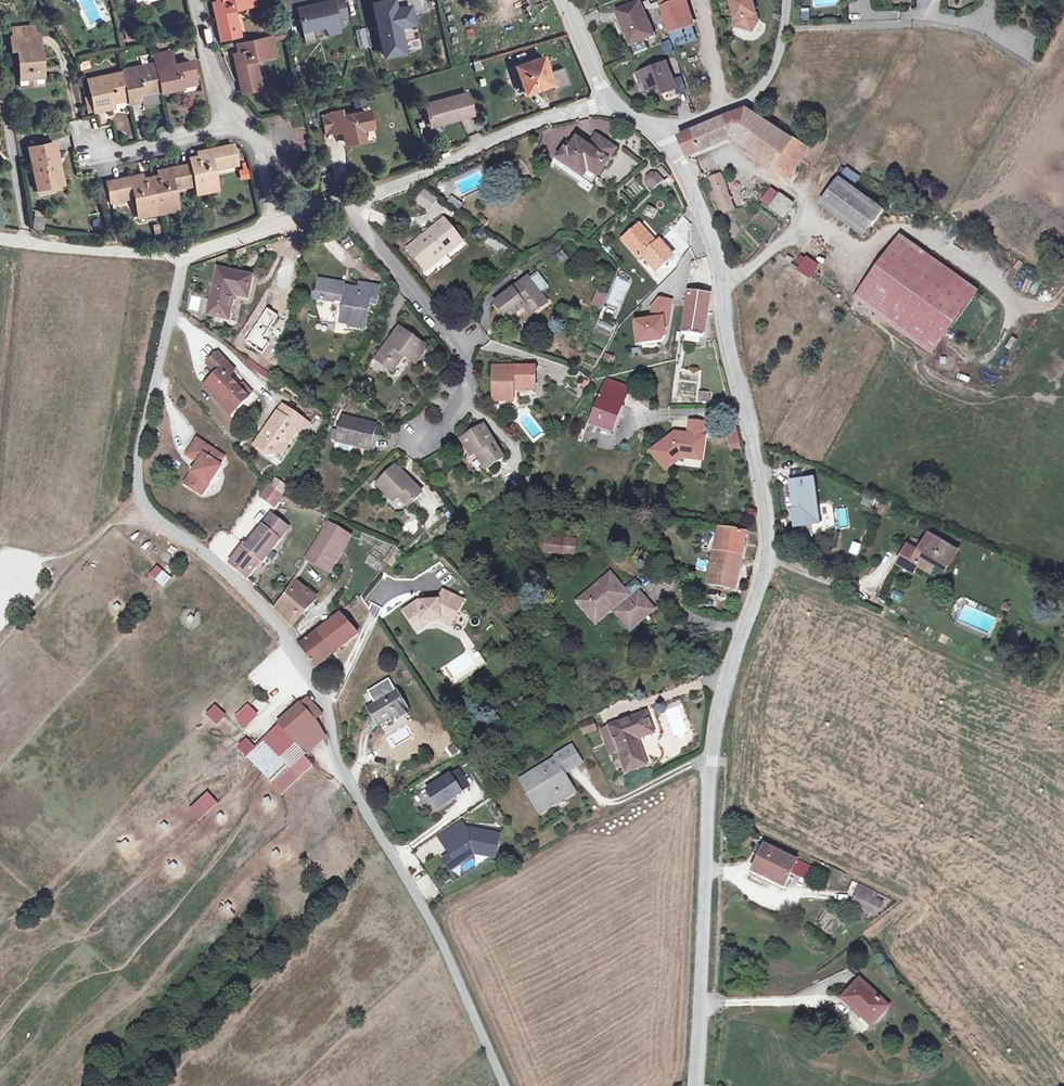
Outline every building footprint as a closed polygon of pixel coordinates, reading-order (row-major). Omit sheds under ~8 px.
[(236,33),(233,21),(237,20),(235,9),(255,5),(254,0),(221,0),(221,2),(213,4),(221,40),(236,36),(236,33)] [(282,1),(284,11),(296,8),(307,6),(305,0),(285,0),(282,1)] [(302,32),(323,27),(328,34),(342,25),(337,17),(335,18),(335,16),(334,15),(345,12),(342,0),(331,0),(307,6),(296,8),(302,32)] [(397,26),(411,23),(409,13),(425,10),(423,0),(394,0),(385,2),(386,8),(375,10),(383,50),(402,46),(397,26)] [(671,33),(691,26),(683,0),(682,1),(662,7),(671,33)] [(737,19),(735,26),(753,31),(759,22),(753,0),(732,0),(737,19)] [(386,8),(385,2),(373,4),(375,10),(386,8)] [(631,43),(632,43),(644,38),(653,34),(640,2),(618,12),(631,43)] [(694,38),(691,26),(671,33),(674,44),(694,38)] [(123,31),(126,43),(134,41),(130,29),(123,31)] [(42,76),(39,46),(36,46),(35,36),(12,38),(13,49),(19,49),(21,78),(42,76)] [(257,90),(256,84),(253,72),(258,71),(255,60),(275,56),(271,37),(240,44),(242,53),(233,54),(242,93),(257,90)] [(648,48),(644,38),(632,43),(636,53),(648,48)] [(666,56),(675,54),(671,41),(662,44),(666,56)] [(402,46),(383,50),(384,55),(403,51),(402,46)] [(154,55),(162,92),(182,87),(181,82),(195,80),(191,61),(173,65),(170,51),(154,55)] [(549,73),(543,57),(516,67),(524,89),(535,85),(536,90),(551,84),(553,90),(572,83),(566,67),(549,73)] [(481,69),(479,60),(473,62),(475,71),(481,69)] [(677,88),(674,80),(667,62),(637,74),(640,83),(644,81),(648,89),(662,84),(666,92),(677,88)] [(159,101),(157,92),(151,66),(142,68),(141,65),(122,70),(124,77),(129,98),(130,103),(138,101),(137,96),(143,95),(144,100),(145,104),(159,101)] [(129,98),(124,77),(114,79),(112,74),(88,80),(92,96),(95,109),(95,111),(113,107),(112,102),(129,98)] [(681,77),(674,80),(677,88),(679,92),(686,89),(681,77)] [(536,90),(535,85),(524,89),(526,94),(536,90)] [(431,126),(473,115),(467,93),(425,105),(431,126)] [(95,109),(92,96),(84,98),(87,111),(95,109)] [(680,137),(688,156),(732,137),(790,180),(797,168),(781,158),(794,139),(794,138),(767,121),(747,109),(725,117),(680,137)] [(342,117),(341,111),(331,113),(331,114),(335,132),(335,133),(344,131),(347,144),(364,141),(362,130),(361,126),(368,125),(366,112),(342,117)] [(361,126),(362,130),(373,128),(369,111),(366,112),(368,125),(361,126)] [(326,134),(335,132),(331,114),(322,116),(326,134)] [(596,177),(616,149),(596,135),(588,147),(577,139),(568,152),(565,150),(558,160),(583,178),(588,171),(596,177)] [(794,139),(781,158),(797,168),(810,149),(794,138),(794,139)] [(54,143),(29,148),(37,189),(39,189),(60,184),(55,161),(58,160),(54,143)] [(192,165),(195,182),(196,185),(198,195),(218,191),(214,171),(224,169),(223,165),(236,162),(233,145),(199,152),(200,160),(191,162),(192,165)] [(55,161),(60,184),(63,183),(58,160),(55,161)] [(195,182),(192,165),(158,172),(160,179),(151,181),(158,214),(177,210),(173,190),(183,188),(182,185),(195,182)] [(596,177),(588,171),(583,178),(592,183),(596,177)] [(654,191),(663,182),(656,174),(651,173),(647,177),(647,182),(654,191)] [(158,214),(151,181),(143,183),(141,175),(107,182),(111,199),(124,197),(125,200),(135,198),(139,218),(158,214)] [(720,175),(711,179),(725,213),(734,209),(720,175)] [(865,236),(884,210),(840,178),(821,204),(865,236)] [(61,189),(60,184),(39,189),(39,193),(61,189)] [(437,201),(422,191),(416,200),(430,210),(437,201)] [(770,207),(784,218),(795,204),(781,193),(770,207)] [(462,205),(452,197),(448,202),(459,210),(462,205)] [(34,217),(33,228),(43,229),(44,218),(34,217)] [(461,242),(444,220),(408,249),(426,271),(434,264),(431,260),(444,250),(447,254),(461,242)] [(638,227),(654,247),(657,244),(640,225),(638,227)] [(657,272),(674,257),(660,242),(657,244),(654,247),(638,227),(622,240),(640,260),(643,257),(657,272)] [(902,235),(856,298),(933,354),(979,291),(902,235)] [(447,254),(444,250),(431,260),(434,264),(447,254)] [(806,254),(796,269),(810,278),(820,264),(806,254)] [(247,298),(252,277),(218,269),(208,315),(229,320),(234,295),(247,298)] [(537,273),(529,280),(540,295),(549,288),(537,273)] [(605,303),(619,308),(629,281),(615,276),(605,303)] [(494,304),(507,320),(524,307),(527,305),(534,314),(547,304),(540,295),(529,280),(528,279),(494,304)] [(342,285),(320,281),(316,299),(333,302),(333,300),(344,302),(340,324),(350,326),(349,328),(364,330),(369,304),(375,305),(379,287),(360,284),(359,290),(347,287),(346,290),(341,289),(342,285)] [(688,292),(682,334),(703,337),(709,295),(706,295),(688,292)] [(606,296),(599,293),(594,306),(601,309),(606,296)] [(198,311),(201,297),(191,295),(188,309),(198,311)] [(669,325),(674,300),(659,298),(652,308),(653,317),(634,320),(637,344),(660,340),(664,335),(664,329),(669,325)] [(597,327),(611,332),(614,325),(599,321),(597,327)] [(400,329),(376,360),(386,367),(390,361),(396,366),(404,356),(415,364),(427,349),(400,329)] [(234,371),(218,354),(208,365),(217,375),(210,381),(221,393),(216,398),(231,415),(248,399),(228,377),(234,371)] [(267,381),(271,375),(247,357),(243,363),(267,381)] [(396,366),(390,361),(386,367),(392,372),(396,366)] [(535,368),(493,368),(494,401),(514,401),(514,391),(514,388),(535,387),(535,368)] [(216,398),(221,393),(210,381),(205,387),(216,398)] [(621,406),(627,390),(607,382),(602,385),(597,398),(601,399),(601,398),(621,406)] [(699,402),(711,401),(710,391),(698,392),(699,402)] [(621,406),(601,398),(601,399),(597,398),(590,418),(593,419),(592,424),(612,431),(621,406)] [(311,425),(282,406),(254,445),(271,454),(281,451),(295,430),(303,435),(311,425)] [(370,450),(376,426),(343,418),(337,441),(370,450)] [(690,422),(688,435),(702,437),(703,424),(690,422)] [(477,453),(480,458),(487,469),(504,459),(484,426),(462,440),(472,456),(477,453)] [(730,452),(741,449),(735,427),(724,430),(730,452)] [(705,438),(702,437),(688,435),(675,433),(652,451),(666,470),(681,458),(691,459),(693,451),(702,453),(705,438)] [(224,458),(197,440),(187,455),(199,464),(185,484),(202,495),(221,467),(218,465),(224,458)] [(702,453),(693,451),(691,459),(701,461),(702,453)] [(395,494),(399,497),(408,507),(422,494),(395,466),(377,484),(390,498),(395,494)] [(821,523),(815,478),(791,481),(797,526),(821,523)] [(277,490),(269,484),(260,496),(268,502),(277,490)] [(283,495),(277,490),(268,502),(274,507),(283,495)] [(867,491),(863,502),(871,505),(875,495),(867,491)] [(399,497),(395,494),(390,498),(394,502),(399,497)] [(244,545),(230,564),(247,579),(261,561),(263,563),(288,529),(271,516),(246,547),(244,545)] [(328,523),(313,549),(334,561),(349,536),(328,523)] [(742,556),(746,534),(719,529),(709,586),(731,590),(737,555),(742,556)] [(545,530),(545,535),(565,538),(566,532),(545,530)] [(947,570),(959,551),(930,534),(919,551),(908,545),(898,562),(915,573),(920,564),(932,572),(937,564),(947,570)] [(574,539),(565,538),(545,535),(543,550),(572,554),(574,539)] [(384,561),(388,564),(399,550),(395,547),(384,561)] [(307,560),(327,573),(334,561),(313,549),(307,560)] [(399,550),(388,564),(392,567),(403,552),(399,550)] [(162,587),(170,577),(156,565),(148,574),(162,587)] [(602,582),(587,595),(590,599),(582,606),(589,615),(590,614),(593,618),(599,613),(604,618),(615,609),(619,613),(618,614),(622,618),(618,622),(629,636),(640,627),(637,624),(654,610),(638,591),(642,588),(636,581),(626,590),(627,591),(625,593),(612,578),(604,585),(602,582)] [(933,578),(930,585),(942,590),(945,583),(933,578)] [(275,609),(293,626),(303,615),(314,603),(316,600),(314,598),(305,590),(294,581),(288,592),(275,609)] [(308,586),(305,590),(314,598),(317,594),(308,586)] [(463,600),(443,590),(438,600),(418,600),(403,611),(417,632),(430,621),(439,621),(451,625),(463,600)] [(314,603),(303,615),(307,616),(315,607),(314,603)] [(316,668),(358,635),(341,614),(300,646),(316,668)] [(463,680),(484,664),(471,647),(441,669),(451,682),(459,675),(463,680)] [(397,693),(369,709),(378,726),(396,715),(399,720),(409,713),(397,693)] [(307,699),(300,705),(314,721),(321,715),(307,699)] [(214,704),(205,714),(217,725),(225,714),(214,704)] [(293,740),(314,721),(300,705),(280,724),(280,725),(293,740)] [(257,715),(248,706),(236,717),(245,727),(257,715)] [(653,733),(646,713),(601,730),(607,745),(615,742),(618,751),(626,773),(646,765),(637,739),(653,733)] [(583,736),(597,730),(592,718),(578,723),(583,736)] [(314,721),(293,740),(306,754),(324,737),(314,721)] [(263,741),(290,770),(304,757),(306,754),(293,740),(280,725),(263,741)] [(290,770),(263,741),(255,748),(247,755),(274,784),(290,770)] [(610,754),(618,751),(615,742),(607,745),(610,754)] [(564,754),(558,758),(523,779),(536,800),(534,802),(540,812),(574,791),(563,773),(581,761),(572,746),(563,752),(564,754)] [(290,770),(274,784),(283,793),(312,766),(304,757),(290,770)] [(462,789),(469,784),(460,771),(454,775),(462,789)] [(460,792),(449,774),(424,789),(436,807),(460,792)] [(207,791),(187,808),(198,820),(217,803),(207,791)] [(495,857),(499,831),(470,828),(462,822),(439,838),(450,854),(443,859),(450,871),(472,853),(495,857)] [(769,843),(767,847),(797,862),(799,858),(769,843)] [(753,871),(784,887),(792,873),(797,862),(767,847),(765,846),(753,871)] [(812,869),(797,862),(792,873),(806,880),(812,869)] [(862,885),(858,892),(873,899),(877,892),(862,885)] [(858,892),(853,903),(872,913),(877,902),(873,899),(858,892)] [(888,1007),(860,981),(844,998),(864,1017),(866,1014),(874,1022),(888,1007)] [(866,1014),(864,1017),(871,1024),(874,1022),(866,1014)]
